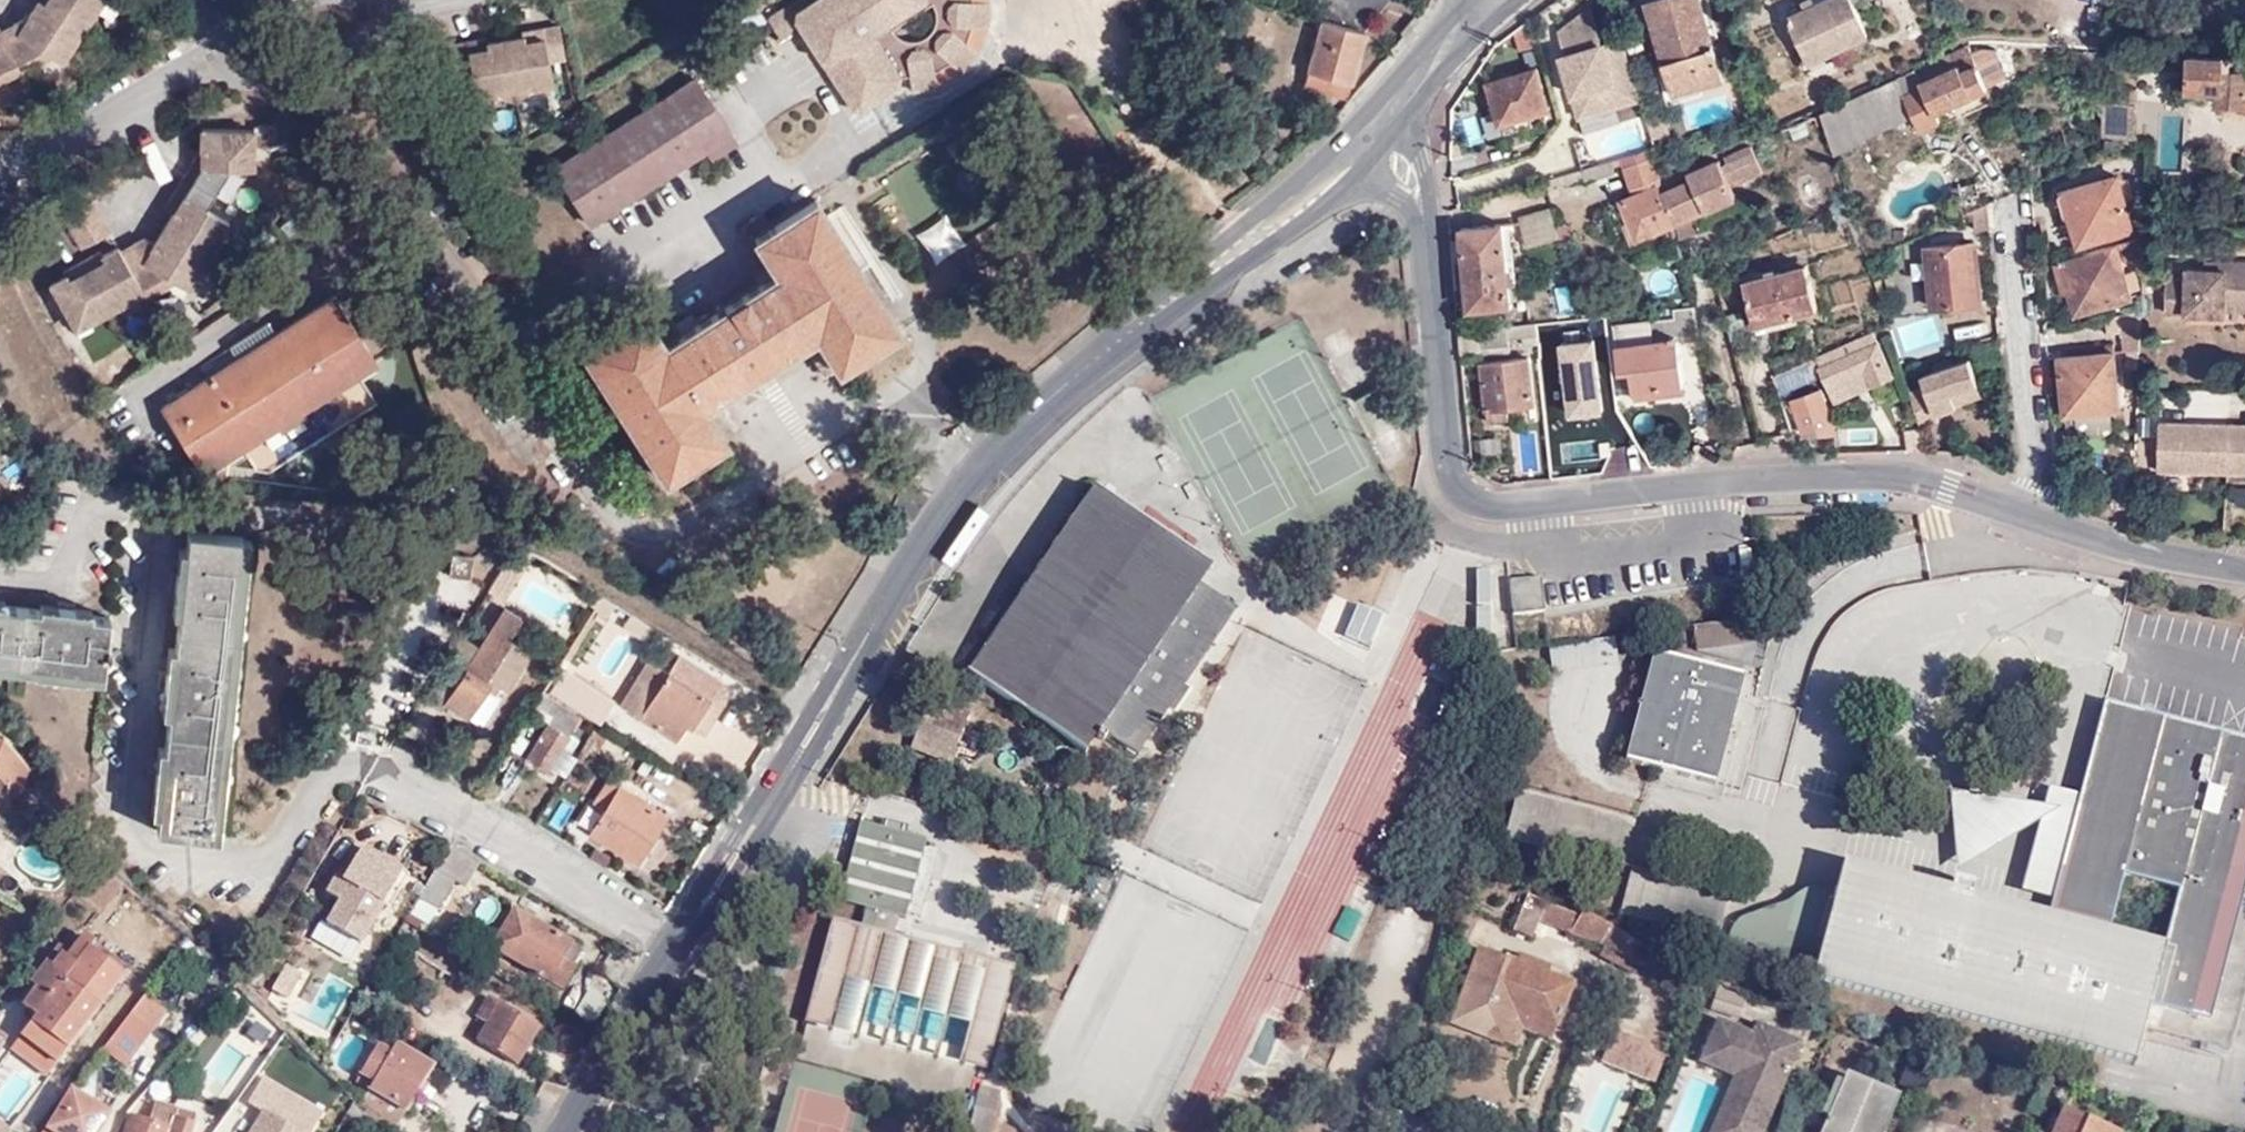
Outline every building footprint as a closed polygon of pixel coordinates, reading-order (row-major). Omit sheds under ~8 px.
[(20,77),(14,66),(25,60),(35,47),(54,59),(62,65),(73,47),(69,44),(80,30),(83,32),(95,15),(91,12),(98,0),(36,0),(36,1),(39,4),(25,25),(22,23),(0,34),(0,33),(0,87),(20,77)] [(95,15),(105,0),(104,0),(98,0),(91,12),(95,15)] [(767,17),(780,38),(799,26),(851,107),(864,109),(898,87),(900,77),(909,76),(912,91),(937,85),(934,72),(950,63),(960,73),(978,54),(967,43),(973,26),(988,28),(990,2),(973,0),(794,0),(767,17)] [(1699,0),(1655,0),(1647,2),(1674,93),(1721,78),(1699,0)] [(1851,0),(1827,0),(1788,17),(1809,63),(1868,37),(1851,0)] [(1568,62),(1584,119),(1641,102),(1625,45),(1606,51),(1593,7),(1565,30),(1574,61),(1568,62)] [(1349,85),(1364,27),(1319,15),(1304,74),(1349,85)] [(480,52),(477,41),(448,47),(454,80),(470,77),(475,100),(495,96),(494,91),(529,85),(531,90),(552,87),(547,64),(564,60),(558,27),(529,33),(530,42),(524,43),(523,39),(522,39),(487,46),(485,46),(486,50),(480,52)] [(69,44),(73,47),(83,32),(80,30),(69,44)] [(521,35),(522,39),(523,39),(524,43),(530,42),(529,33),(521,35)] [(485,40),(477,41),(480,52),(486,50),(485,46),(487,46),(485,40)] [(1982,46),(1971,50),(1987,90),(1998,86),(1982,46)] [(35,47),(25,60),(32,70),(54,59),(35,47)] [(1822,113),(1833,152),(1872,136),(1868,126),(1906,109),(1912,120),(1917,132),(1941,122),(1937,113),(1987,90),(1971,50),(1822,113)] [(2190,55),(2188,89),(2221,91),(2220,103),(2244,105),(2244,58),(2190,55)] [(1546,108),(1534,68),(1487,82),(1499,122),(1546,108)] [(1346,97),(1349,85),(1304,74),(1301,86),(1346,97)] [(733,145),(690,77),(548,167),(586,226),(701,156),(706,163),(733,145)] [(494,91),(495,96),(515,103),(531,90),(529,85),(494,91)] [(2110,138),(2129,138),(2136,137),(2134,89),(2107,88),(2110,138)] [(1868,126),(1872,136),(1912,120),(1906,109),(1868,126)] [(50,288),(72,329),(87,319),(90,324),(127,304),(125,299),(140,290),(143,296),(146,301),(170,288),(173,282),(188,292),(199,273),(194,270),(213,241),(218,244),(228,225),(205,211),(219,188),(220,171),(253,172),(254,150),(248,150),(248,133),(201,132),(200,152),(200,158),(197,158),(168,203),(177,209),(172,218),(154,247),(150,254),(136,245),(120,254),(117,250),(101,259),(103,263),(97,266),(92,259),(70,271),(75,279),(69,283),(65,279),(50,288)] [(1746,149),(1748,156),(1766,149),(1763,143),(1746,149)] [(1655,184),(1648,152),(1621,161),(1633,198),(1620,203),(1629,223),(1624,225),(1632,245),(1671,229),(1655,184)] [(1651,152),(1648,152),(1655,184),(1671,229),(1674,227),(1660,195),(1656,186),(1659,178),(1651,152)] [(1754,172),(1748,156),(1734,161),(1740,177),(1754,172)] [(1615,174),(1611,161),(1583,169),(1586,180),(1587,182),(1615,174)] [(1660,195),(1674,227),(1680,241),(1697,234),(1691,221),(1734,203),(1717,163),(1690,175),(1692,182),(1660,195)] [(1583,169),(1563,175),(1566,184),(1586,180),(1583,169)] [(2131,231),(2116,178),(2060,195),(2070,232),(2075,230),(2080,246),(2131,231)] [(814,198),(748,240),(770,273),(660,339),(641,307),(579,346),(664,477),(725,439),(703,405),(812,337),(834,370),(897,330),(814,198)] [(164,212),(172,218),(177,209),(168,203),(164,212)] [(109,235),(90,204),(63,220),(81,252),(109,235)] [(934,261),(964,243),(945,212),(915,230),(934,261)] [(1549,240),(1540,212),(1520,218),(1529,246),(1549,240)] [(1509,304),(1501,226),(1460,229),(1466,308),(1509,304)] [(144,240),(136,245),(150,254),(154,247),(144,240)] [(2144,240),(2056,265),(2061,288),(2069,286),(2076,313),(2129,298),(2120,265),(2143,258),(2144,240)] [(1986,303),(1980,244),(1929,248),(1935,308),(1986,303)] [(2224,269),(2225,261),(2205,260),(2205,269),(2224,269)] [(2244,309),(2244,261),(2225,261),(2224,269),(2205,269),(2188,268),(2188,280),(2167,279),(2167,312),(2225,314),(2225,309),(2226,303),(2244,303),(2244,309)] [(1818,310),(1805,264),(1743,278),(1755,326),(1818,310)] [(1557,312),(1571,312),(1571,287),(1557,288),(1557,312)] [(125,299),(127,304),(128,305),(143,296),(140,290),(125,299)] [(376,361),(335,297),(164,407),(205,471),(248,444),(263,469),(376,396),(360,371),(376,361)] [(1694,338),(1691,306),(1672,308),(1673,317),(1648,319),(1648,323),(1613,327),(1618,369),(1629,368),(1631,389),(1680,384),(1676,340),(1694,338)] [(87,319),(72,329),(75,334),(91,325),(90,324),(87,319)] [(1538,335),(1540,353),(1557,351),(1555,321),(1536,323),(1538,335)] [(1536,323),(1476,330),(1478,348),(1508,345),(1507,338),(1538,335),(1536,323)] [(1817,358),(1823,371),(1836,403),(1894,378),(1873,333),(1817,358)] [(2117,352),(2060,359),(2066,416),(2121,410),(2117,352)] [(1533,405),(1528,357),(1479,363),(1486,423),(1507,420),(1506,409),(1533,405)] [(1803,364),(1807,375),(1809,378),(1823,371),(1817,358),(1803,364)] [(1927,387),(1937,417),(1959,410),(1954,394),(1980,386),(1972,361),(1924,378),(1927,387)] [(1773,377),(1777,388),(1807,375),(1803,364),(1773,377)] [(1681,393),(1680,384),(1631,389),(1632,399),(1681,393)] [(1954,394),(1959,410),(1985,402),(1980,386),(1954,394)] [(1911,393),(1921,426),(1938,421),(1937,417),(1927,387),(1911,393)] [(1836,435),(1821,392),(1792,402),(1803,435),(1836,435)] [(553,462),(514,407),(479,431),(515,486),(553,462)] [(2179,428),(2179,423),(2159,422),(2159,469),(2228,472),(2230,424),(2190,423),(2190,429),(2179,428)] [(2228,472),(2244,472),(2244,424),(2230,424),(2228,472)] [(1210,567),(1095,489),(968,675),(1083,753),(1099,730),(1136,754),(1236,609),(1198,584),(1210,567)] [(156,833),(211,838),(242,538),(188,533),(186,552),(179,617),(175,652),(169,717),(165,752),(158,816),(156,833)] [(242,538),(211,838),(219,839),(250,539),(242,538)] [(179,617),(186,552),(179,552),(176,575),(170,575),(169,582),(168,592),(174,592),(172,616),(179,617)] [(471,581),(474,558),(455,556),(453,579),(471,581)] [(1499,569),(1476,568),(1473,632),(1496,633),(1499,569)] [(1545,615),(1541,580),(1510,583),(1514,618),(1545,615)] [(1344,637),(1371,645),(1381,611),(1354,603),(1344,637)] [(38,612),(90,617),(91,613),(72,611),(73,607),(66,606),(58,605),(58,608),(39,606),(38,612)] [(103,675),(109,619),(90,617),(38,612),(3,608),(0,608),(0,664),(103,675)] [(467,671),(452,663),(427,704),(442,713),(446,706),(468,719),(490,683),(497,687),(505,692),(527,656),(506,643),(520,621),(505,610),(481,649),(467,671)] [(1729,619),(1693,626),(1698,649),(1734,641),(1729,619)] [(462,637),(447,661),(452,663),(467,671),(481,649),(462,637)] [(1616,640),(1549,648),(1553,676),(1620,668),(1616,640)] [(1738,674),(1652,650),(1621,761),(1710,783),(1738,674)] [(161,716),(169,717),(175,652),(168,651),(166,674),(159,674),(158,681),(157,692),(164,693),(161,716)] [(692,724),(704,732),(722,702),(727,690),(725,683),(720,678),(679,653),(668,670),(710,695),(692,724)] [(686,721),(692,724),(710,695),(668,670),(649,657),(621,703),(676,737),(686,721)] [(0,664),(0,668),(33,672),(33,674),(84,679),(84,677),(102,679),(103,675),(0,664)] [(490,683),(468,719),(478,725),(495,697),(492,695),(497,687),(490,683)] [(550,773),(581,719),(541,695),(530,713),(549,725),(527,759),(550,773)] [(967,716),(930,700),(910,748),(949,763),(967,716)] [(1820,942),(1810,980),(2131,1066),(2141,1032),(2200,1047),(2237,907),(2244,876),(2244,743),(2104,705),(2047,917),(1841,863),(1820,942)] [(19,835),(29,816),(21,811),(23,808),(8,800),(27,762),(6,735),(0,731),(0,825),(19,835)] [(151,816),(158,816),(165,752),(159,751),(156,774),(149,774),(148,782),(147,791),(153,791),(151,816)] [(666,816),(609,781),(593,804),(603,810),(591,832),(640,862),(666,816)] [(1635,822),(1516,792),(1504,840),(1622,871),(1635,822)] [(927,841),(860,823),(848,868),(838,902),(864,909),(860,927),(832,919),(805,1025),(986,1073),(1014,968),(894,936),(898,917),(905,920),(927,841)] [(463,893),(481,862),(451,845),(419,899),(438,910),(453,888),(463,893)] [(357,861),(397,885),(405,870),(365,847),(357,861)] [(99,909),(123,879),(101,861),(90,876),(81,887),(77,892),(99,909)] [(362,945),(397,885),(357,861),(343,885),(350,889),(329,925),(362,945)] [(1729,894),(1631,868),(1620,916),(1718,941),(1729,894)] [(1542,921),(1568,931),(1580,916),(1530,896),(1515,932),(1533,940),(1542,921)] [(2237,907),(2200,1047),(2228,1055),(2244,992),(2244,909),(2237,907)] [(514,911),(491,947),(563,992),(577,969),(565,961),(573,946),(514,911)] [(1600,944),(1606,948),(1642,967),(1670,984),(1681,965),(1650,947),(1648,950),(1616,929),(1583,912),(1580,916),(1568,931),(1600,944)] [(1810,980),(1820,942),(1758,922),(1733,934),(1727,959),(1797,977),(1797,979),(1809,982),(1810,980)] [(36,1019),(17,1042),(33,1055),(37,1051),(55,1066),(128,972),(94,945),(95,943),(86,936),(84,938),(68,958),(63,954),(52,968),(47,964),(32,983),(36,987),(21,1006),(36,1019)] [(1642,967),(1606,948),(1600,958),(1635,978),(1642,967)] [(1572,985),(1545,975),(1540,985),(1519,976),(1523,968),(1514,965),(1477,951),(1450,1026),(1500,1044),(1512,1015),(1555,1030),(1572,985)] [(1540,985),(1545,975),(1548,969),(1517,957),(1514,965),(1523,968),(1519,976),(1540,985)] [(282,963),(271,991),(290,999),(301,971),(282,963)] [(585,990),(576,1015),(596,1022),(606,997),(585,990)] [(539,1030),(490,1000),(477,1021),(489,1027),(477,1046),(517,1069),(539,1030)] [(129,1015),(100,1052),(122,1068),(151,1032),(129,1015)] [(1550,1042),(1555,1030),(1512,1015),(1500,1044),(1514,1049),(1522,1032),(1550,1042)] [(1735,1079),(1744,1083),(1723,1131),(1766,1131),(1803,1045),(1757,1026),(1753,1036),(1718,1021),(1700,1065),(1735,1079)] [(1602,1063),(1655,1084),(1665,1059),(1649,1052),(1651,1048),(1615,1034),(1602,1063)] [(33,1055),(17,1042),(13,1047),(48,1075),(55,1066),(37,1051),(33,1055)] [(379,1098),(406,1114),(432,1069),(394,1046),(389,1053),(376,1047),(359,1077),(371,1084),(368,1091),(379,1098)] [(4,1122),(44,1078),(11,1049),(0,1061),(0,1119),(4,1122)] [(1893,1096),(1847,1076),(1844,1085),(1829,1120),(1823,1131),(1878,1131),(1893,1096)] [(323,1113),(265,1077),(249,1104),(263,1112),(251,1131),(312,1131),(323,1113)] [(1735,1079),(1713,1131),(1723,1131),(1744,1083),(1735,1079)] [(1829,1120),(1844,1085),(1836,1081),(1822,1116),(1829,1120)] [(997,1097),(976,1091),(970,1114),(990,1120),(997,1097)] [(72,1093),(49,1131),(96,1131),(106,1114),(72,1093)] [(1893,1096),(1878,1131),(1886,1131),(1900,1099),(1893,1096)] [(379,1098),(370,1113),(396,1131),(406,1114),(379,1098)] [(155,1104),(148,1128),(127,1120),(123,1131),(191,1131),(195,1117),(155,1104)] [(2064,1109),(2053,1131),(2111,1131),(2064,1109)]
